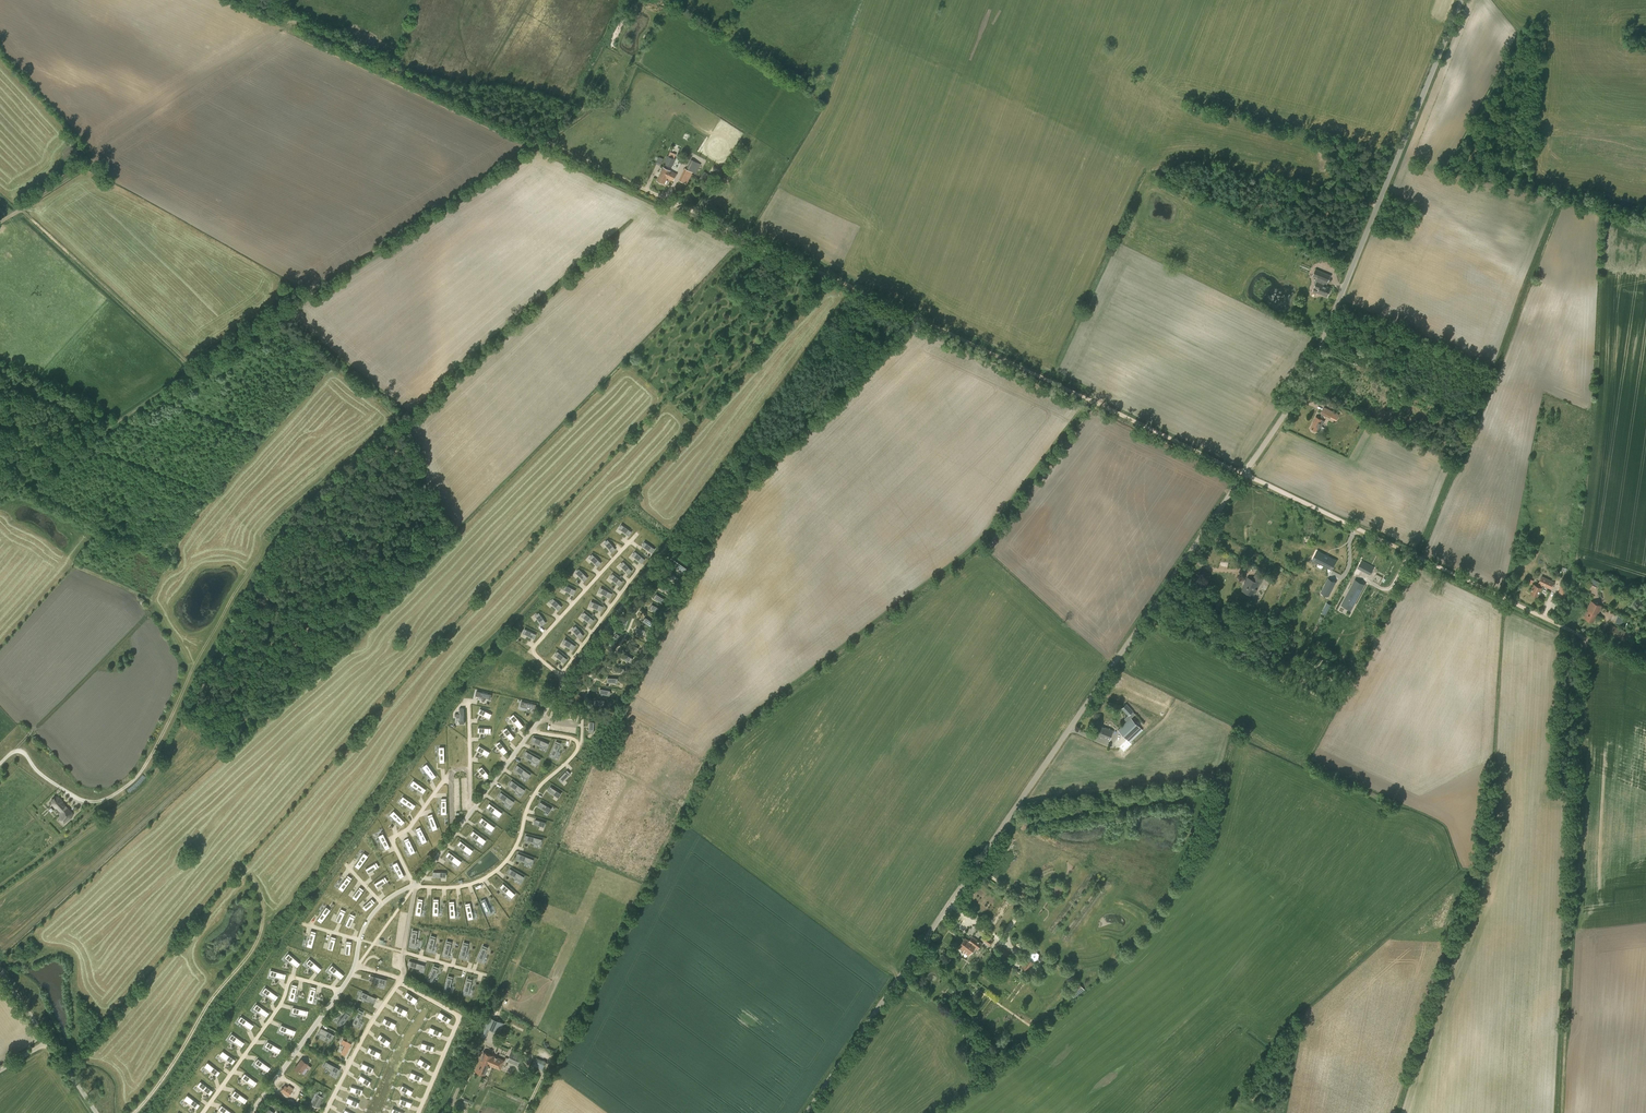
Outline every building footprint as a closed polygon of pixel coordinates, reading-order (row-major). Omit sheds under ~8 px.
[(663,163),(672,167),(675,159),(667,155),(663,163)] [(678,180),(687,184),(696,166),(697,166),(699,162),(692,158),(686,169),(685,168),(678,180)] [(657,181),(664,184),(667,178),(673,181),(676,174),(663,167),(657,181)] [(708,183),(709,184),(711,181),(713,177),(708,174),(707,175),(704,173),(700,179),(707,184),(708,183)] [(706,186),(698,180),(695,185),(703,190),(706,186)] [(1316,269),(1313,276),(1320,279),(1318,282),(1317,282),(1315,283),(1315,284),(1315,286),(1314,288),(1319,289),(1317,294),(1318,293),(1328,297),(1331,288),(1325,285),(1326,281),(1328,282),(1331,275),(1316,269)] [(1321,414),(1319,418),(1316,417),(1311,428),(1319,432),(1324,421),(1321,419),(1323,415),(1336,421),(1339,414),(1324,407),(1321,414)] [(623,525),(620,530),(627,534),(629,536),(632,532),(630,530),(623,525)] [(609,541),(605,544),(610,551),(612,552),(616,549),(614,547),(609,541)] [(646,543),(643,547),(650,552),(652,553),(655,549),(653,547),(646,543)] [(637,552),(634,556),(640,561),(640,562),(642,563),(645,559),(643,558),(637,552)] [(1320,553),(1316,561),(1331,569),(1336,560),(1328,557),(1329,556),(1325,555),(1320,553)] [(594,555),(590,559),(596,565),(598,566),(601,563),(600,561),(594,555)] [(673,559),(670,563),(683,572),(685,569),(686,568),(685,567),(673,559)] [(1361,560),(1357,567),(1370,573),(1373,566),(1361,560)] [(625,563),(621,566),(627,572),(628,574),(632,570),(630,569),(625,563)] [(1244,567),(1251,571),(1253,566),(1247,563),(1244,567)] [(580,570),(577,574),(583,580),(584,581),(588,578),(586,576),(580,570)] [(671,572),(668,576),(674,581),(677,577),(671,572)] [(1255,574),(1252,580),(1247,577),(1245,582),(1246,583),(1242,590),(1251,595),(1256,585),(1258,587),(1263,578),(1255,574)] [(614,575),(611,579),(618,584),(619,585),(622,581),(621,580),(614,575)] [(1538,583),(1539,583),(1537,586),(1534,584),(1530,593),(1537,596),(1543,585),(1551,589),(1555,582),(1542,576),(1538,583)] [(1602,582),(1593,578),(1590,583),(1600,587),(1602,582)] [(1326,584),(1323,590),(1329,593),(1332,588),(1326,584)] [(1560,584),(1558,598),(1566,599),(1568,586),(1560,584)] [(566,585),(564,589),(571,593),(573,594),(575,590),(573,589),(566,585)] [(603,588),(601,593),(608,596),(610,597),(612,593),(610,592),(603,588)] [(656,593),(653,597),(660,602),(663,598),(656,593)] [(554,599),(551,603),(557,609),(559,610),(562,606),(560,605),(554,599)] [(1587,610),(1588,610),(1597,614),(1598,615),(1602,605),(1591,600),(1587,610)] [(593,602),(591,606),(599,610),(601,611),(603,606),(601,605),(593,602)] [(1331,604),(1327,602),(1322,612),(1326,614),(1331,604)] [(652,604),(649,608),(657,612),(659,608),(652,604)] [(1588,610),(1584,617),(1594,621),(1597,614),(1588,610)] [(586,613),(583,617),(589,622),(591,624),(594,620),(592,618),(586,613)] [(540,614),(536,617),(541,624),(545,621),(540,614)] [(625,614),(621,624),(626,626),(630,616),(625,614)] [(1619,615),(1616,621),(1622,624),(1625,617),(1619,615)] [(645,617),(642,621),(648,625),(651,621),(645,617)] [(1611,625),(1609,629),(1630,639),(1632,634),(1611,625)] [(577,627),(573,630),(578,637),(580,638),(584,635),(582,634),(577,627)] [(527,629),(524,634),(532,638),(534,639),(536,634),(534,633),(527,629)] [(1630,639),(1609,629),(1607,633),(1628,643),(1630,639)] [(567,640),(564,644),(571,648),(573,649),(575,645),(574,644),(567,640)] [(629,643),(627,647),(634,651),(636,646),(629,643)] [(559,652),(556,656),(562,661),(564,663),(567,659),(566,658),(559,652)] [(623,653),(621,657),(628,661),(630,656),(623,653)] [(598,654),(591,661),(594,665),(601,657),(598,654)] [(480,690),(478,695),(495,699),(497,693),(480,690)] [(573,691),(565,701),(572,707),(580,697),(582,696),(574,690),(573,691)] [(522,701),(521,706),(528,707),(527,712),(529,712),(530,708),(535,709),(536,704),(522,701)] [(1121,708),(1128,716),(1133,711),(1126,703),(1121,708)] [(483,709),(480,714),(488,717),(490,713),(483,709)] [(517,717),(513,721),(519,727),(523,723),(517,717)] [(1117,729),(1127,740),(1140,727),(1131,717),(1117,729)] [(1101,736),(1101,737),(1109,741),(1113,730),(1105,727),(1104,728),(1098,725),(1094,733),(1101,736)] [(508,729),(504,732),(509,739),(513,735),(508,729)] [(533,737),(532,741),(533,742),(540,745),(539,745),(546,748),(548,743),(535,737),(533,737)] [(555,742),(550,755),(555,757),(558,751),(557,751),(560,744),(561,743),(556,741),(555,742)] [(501,743),(497,746),(502,753),(506,750),(501,743)] [(481,747),(478,751),(485,755),(488,751),(481,747)] [(526,751),(524,755),(525,756),(531,760),(537,763),(540,758),(528,752),(526,751)] [(427,764),(422,767),(427,773),(427,772),(431,778),(432,779),(436,776),(435,775),(427,764)] [(517,765),(514,769),(516,770),(521,774),(527,778),(530,774),(519,766),(517,765)] [(484,768),(480,771),(485,778),(489,774),(484,768)] [(565,771),(560,777),(563,781),(569,775),(570,773),(567,770),(565,771)] [(413,780),(410,784),(416,788),(422,792),(423,793),(426,789),(424,788),(413,780)] [(512,780),(509,784),(510,785),(516,789),(516,790),(521,794),(524,789),(513,781),(512,780)] [(550,786),(548,790),(549,791),(556,796),(559,792),(552,787),(550,786)] [(501,792),(498,796),(500,797),(505,801),(511,805),(514,801),(502,793),(501,792)] [(403,796),(400,800),(406,805),(406,804),(411,808),(413,809),(416,805),(414,804),(403,796)] [(57,797),(56,797),(52,801),(52,802),(52,803),(56,807),(57,807),(63,813),(61,814),(60,820),(63,822),(70,817),(71,814),(72,814),(72,813),(62,802),(61,801),(58,797),(57,797)] [(540,802),(538,806),(540,807),(547,811),(549,807),(542,803),(540,802)] [(489,803),(486,807),(488,808),(493,812),(499,817),(502,812),(491,804),(489,803)] [(394,810),(390,814),(395,819),(400,824),(401,825),(405,822),(403,820),(394,810)] [(432,813),(427,815),(428,817),(431,823),(430,823),(433,830),(438,828),(433,815),(432,813)] [(482,817),(479,821),(480,822),(486,826),(486,827),(491,831),(494,826),(483,818),(482,817)] [(420,827),(416,829),(416,831),(419,836),(419,837),(422,843),(427,841),(421,828),(420,827)] [(473,831),(470,835),(472,836),(477,840),(483,844),(486,840),(475,832),(473,831)] [(383,833),(378,836),(381,842),(384,848),(385,850),(390,848),(389,846),(383,833)] [(526,835),(525,840),(527,840),(533,842),(540,844),(541,839),(528,835),(526,835)] [(408,837),(404,840),(405,841),(408,847),(407,847),(411,854),(415,851),(409,839),(408,837)] [(460,841),(457,845),(459,846),(464,850),(469,854),(473,850),(462,842),(460,841)] [(448,852),(445,856),(447,857),(452,861),(458,865),(461,861),(450,853),(448,852)] [(356,864),(354,866),(358,869),(360,867),(368,856),(363,853),(359,859),(356,864)] [(518,853),(516,858),(518,858),(524,861),(531,864),(533,859),(520,854),(518,853)] [(374,863),(367,867),(370,872),(377,867),(379,866),(376,862),(374,863)] [(397,862),(392,864),(395,871),(396,871),(399,876),(399,878),(404,876),(403,874),(397,862)] [(510,868),(508,873),(509,874),(515,877),(521,881),(524,876),(512,869),(510,868)] [(342,882),(338,887),(343,891),(351,880),(352,878),(348,875),(347,877),(343,882),(342,882)] [(383,878),(376,882),(379,886),(386,882),(387,881),(385,876),(383,878)] [(503,883),(500,887),(501,888),(506,893),(511,898),(515,894),(505,885),(503,883)] [(358,888),(353,895),(357,898),(362,891),(364,890),(360,887),(358,888)] [(370,900),(364,905),(367,909),(374,904),(375,902),(372,898),(370,900)] [(485,899),(481,901),(481,902),(487,915),(492,913),(489,907),(486,900),(485,899)] [(470,903),(465,903),(466,905),(468,919),(473,918),(472,911),(471,904),(470,903)] [(318,919),(317,920),(321,923),(322,921),(330,910),(326,907),(321,913),(322,913),(318,919)] [(340,911),(336,918),(341,920),(345,913),(345,911),(341,909),(340,911)] [(349,915),(346,923),(350,925),(354,917),(355,916),(350,913),(349,915)] [(308,939),(306,946),(312,947),(315,934),(316,932),(311,931),(310,933),(309,939),(308,939)] [(985,934),(981,939),(990,946),(994,942),(992,941),(993,939),(985,934)] [(431,937),(427,950),(432,951),(434,945),(436,938),(436,936),(431,935),(431,937)] [(982,944),(972,937),(969,941),(965,938),(958,947),(969,955),(975,947),(978,950),(982,944)] [(447,942),(443,955),(448,957),(450,950),(452,944),(452,942),(447,940),(447,942)] [(463,944),(460,957),(465,958),(467,952),(466,952),(468,945),(469,943),(464,942),(463,944)] [(482,947),(477,959),(482,961),(485,955),(484,955),(487,949),(488,947),(483,945),(482,947)] [(1012,955),(1001,946),(993,956),(1005,965),(1012,955)] [(1027,955),(1038,961),(1041,955),(1031,949),(1027,955)] [(288,953),(284,957),(290,962),(297,967),(300,964),(288,953)] [(1034,962),(1027,957),(1021,966),(1027,971),(1034,962)] [(309,959),(306,963),(311,968),(311,967),(318,973),(321,969),(309,959)] [(409,960),(408,965),(410,966),(416,968),(423,970),(424,965),(411,961),(409,960)] [(433,967),(428,979),(432,982),(435,975),(438,969),(439,967),(434,965),(433,967)] [(332,966),(329,970),(334,975),(335,974),(341,980),(344,976),(332,966)] [(271,970),(270,975),(277,977),(285,979),(286,974),(271,970)] [(371,975),(369,980),(376,982),(383,984),(385,979),(371,975)] [(448,977),(444,990),(449,992),(451,985),(453,978),(453,977),(448,975),(448,977)] [(467,980),(463,993),(469,994),(470,987),(472,981),(472,979),(467,978),(467,980)] [(360,981),(354,988),(361,993),(366,985),(360,981)] [(292,984),(288,1000),(293,1001),(295,994),(294,994),(296,986),(292,984)] [(376,993),(382,995),(383,992),(386,993),(388,989),(380,985),(376,993)] [(264,986),(261,990),(267,995),(267,994),(274,999),(277,995),(264,986)] [(311,986),(306,1002),(312,1003),(313,996),(315,988),(311,986)] [(1081,986),(1071,994),(1074,998),(1084,989),(1081,986)] [(362,992),(360,997),(374,1003),(377,998),(362,992)] [(415,1004),(418,999),(407,992),(404,996),(410,1000),(415,1004)] [(255,1003),(252,1008),(258,1012),(265,1016),(268,1012),(255,1003)] [(405,1015),(407,1011),(396,1005),(393,1009),(400,1013),(405,1015)] [(295,1008),(293,1013),(300,1014),(309,1016),(310,1011),(295,1008)] [(359,1010),(352,1022),(357,1025),(360,1019),(360,1018),(363,1012),(359,1010)] [(342,1016),(338,1022),(342,1025),(351,1013),(347,1011),(342,1017),(342,1016)] [(451,1019),(440,1012),(437,1016),(442,1019),(448,1023),(451,1019)] [(504,1023),(503,1023),(488,1017),(480,1036),(485,1038),(485,1039),(490,1029),(499,1032),(500,1033),(504,1023)] [(393,1028),(396,1023),(384,1018),(382,1022),(389,1025),(388,1026),(393,1028)] [(245,1020),(242,1024),(248,1029),(248,1028),(255,1033),(258,1029),(245,1020)] [(284,1026),(282,1031),(288,1033),(289,1033),(296,1036),(298,1032),(284,1026)] [(442,1032),(430,1027),(428,1031),(433,1034),(433,1033),(440,1036),(442,1032)] [(321,1028),(318,1032),(334,1041),(336,1036),(321,1028)] [(231,1033),(228,1038),(234,1042),(234,1041),(241,1046),(244,1042),(231,1033)] [(387,1046),(390,1042),(380,1034),(377,1038),(383,1042),(382,1043),(387,1046)] [(268,1041),(266,1046),(272,1049),(279,1053),(282,1049),(268,1041)] [(347,1041),(347,1042),(345,1045),(341,1053),(345,1055),(351,1044),(347,1041)] [(434,1046),(421,1042),(420,1047),(425,1049),(432,1051),(434,1046)] [(378,1057),(380,1053),(369,1047),(367,1051),(373,1055),(378,1057)] [(219,1048),(216,1053),(222,1057),(229,1061),(232,1057),(219,1048)] [(512,1050),(507,1061),(521,1066),(525,1056),(512,1050)] [(490,1065),(501,1070),(505,1060),(483,1051),(475,1070),(486,1075),(490,1065)] [(430,1065),(419,1058),(416,1062),(421,1065),(428,1069),(430,1065)] [(536,1058),(533,1065),(543,1069),(546,1062),(536,1058)] [(302,1059),(295,1068),(301,1072),(307,1064),(302,1059)] [(259,1060),(256,1064),(262,1068),(269,1073),(271,1069),(259,1060)] [(326,1061),(323,1065),(329,1069),(335,1073),(338,1068),(326,1061)] [(373,1068),(362,1063),(360,1067),(371,1072),(373,1068)] [(211,1066),(208,1070),(213,1074),(214,1074),(221,1079),(223,1075),(211,1066)] [(423,1077),(411,1072),(408,1076),(414,1079),(414,1078),(421,1081),(423,1077)] [(246,1074),(242,1078),(248,1083),(249,1082),(255,1087),(258,1083),(246,1074)] [(370,1081),(360,1075),(357,1079),(368,1085),(370,1081)] [(198,1080),(194,1084),(200,1088),(201,1088),(207,1093),(210,1089),(198,1080)] [(281,1091),(288,1096),(292,1091),(293,1089),(288,1085),(287,1087),(285,1086),(281,1091)] [(413,1091),(401,1085),(399,1089),(410,1095),(413,1091)] [(362,1089),(350,1086),(349,1091),(361,1094),(362,1089)] [(236,1091),(233,1096),(239,1100),(246,1105),(249,1101),(236,1091)] [(322,1093),(318,1091),(317,1094),(311,1104),(318,1107),(323,1097),(321,1096),(322,1093)] [(188,1097),(185,1101),(191,1105),(198,1110),(201,1106),(188,1097)] [(357,1107),(359,1102),(347,1097),(345,1101),(357,1107)] [(400,1098),(398,1103),(410,1107),(411,1102),(400,1098)] [(279,1103),(275,1099),(270,1103),(273,1108),(279,1103)] [(295,1103),(288,1099),(285,1104),(291,1108),(295,1103)] [(216,1108),(222,1112),(223,1112),(224,1112),(232,1112),(220,1104),(216,1108)]
